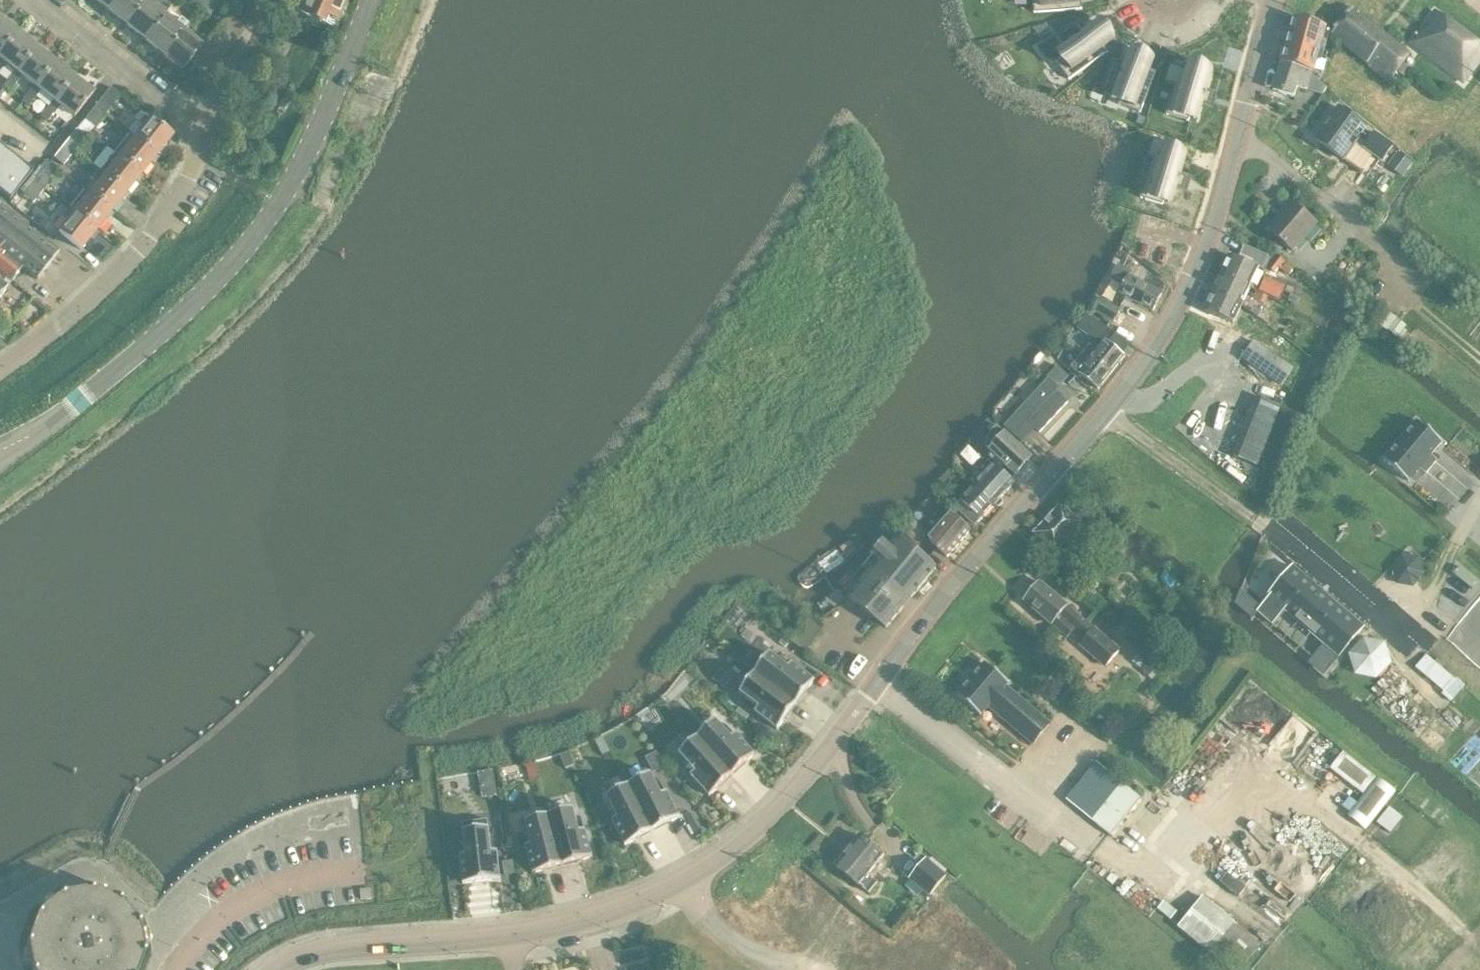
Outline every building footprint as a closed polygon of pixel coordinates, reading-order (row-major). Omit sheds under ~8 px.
[(115,0),(96,0),(107,9),(115,0)] [(107,9),(127,25),(147,0),(115,0),(107,9)] [(169,0),(166,0),(164,2),(161,0),(147,0),(127,25),(145,40),(166,14),(165,14),(174,3),(169,0)] [(208,0),(193,0),(192,2),(201,9),(208,0)] [(201,9),(209,16),(218,6),(210,0),(208,0),(201,9)] [(347,0),(310,0),(304,15),(295,11),(287,30),(306,38),(309,30),(313,19),(336,28),(347,0)] [(1035,13),(1083,9),(1083,2),(1093,2),(1093,0),(1034,0),(1035,13)] [(1331,34),(1366,63),(1388,37),(1353,8),(1331,34)] [(1411,42),(1464,82),(1479,61),(1479,46),(1434,11),(1411,42)] [(181,16),(176,23),(166,14),(145,40),(164,55),(185,30),(190,24),(181,16)] [(248,30),(229,14),(221,24),(241,39),(248,30)] [(1082,19),(1039,48),(1051,65),(1056,61),(1070,80),(1110,53),(1106,47),(1116,40),(1101,18),(1088,27),(1082,19)] [(1294,18),(1286,46),(1318,56),(1326,29),(1294,18)] [(15,30),(0,19),(0,56),(18,33),(15,30)] [(233,49),(241,39),(221,24),(214,33),(233,49)] [(204,45),(185,30),(164,55),(184,70),(191,61),(199,52),(204,45)] [(37,48),(18,33),(0,56),(0,66),(3,62),(16,72),(17,73),(37,48)] [(226,58),(233,49),(214,33),(206,42),(226,58)] [(1388,37),(1366,63),(1389,82),(1397,71),(1402,75),(1408,67),(1403,63),(1409,55),(1388,37)] [(218,67),(226,58),(206,42),(204,45),(199,52),(218,67)] [(1286,46),(1281,63),(1282,63),(1304,71),(1311,76),(1311,73),(1313,74),(1318,56),(1286,46)] [(36,87),(56,62),(37,48),(17,73),(16,72),(4,87),(10,92),(23,77),(35,87),(36,87)] [(1114,66),(1103,92),(1111,95),(1110,99),(1121,103),(1120,105),(1141,114),(1157,75),(1150,72),(1155,59),(1130,49),(1122,69),(1114,66)] [(211,77),(218,67),(199,52),(191,61),(211,77)] [(54,103),(75,77),(56,62),(36,87),(35,87),(22,102),(29,107),(41,92),(53,102),(54,103)] [(1306,90),(1311,76),(1304,71),(1282,63),(1273,90),(1294,97),(1297,87),(1306,90)] [(1170,64),(1164,83),(1175,86),(1166,114),(1189,121),(1190,117),(1197,119),(1202,103),(1209,106),(1211,101),(1210,101),(1212,93),(1206,91),(1212,72),(1188,65),(1187,70),(1170,64)] [(74,118),(94,92),(75,77),(54,103),(53,102),(41,117),(47,122),(60,107),(74,118)] [(96,107),(107,115),(122,96),(112,87),(96,107)] [(96,128),(107,115),(96,107),(86,119),(96,128)] [(1338,107),(1315,140),(1343,160),(1359,139),(1366,145),(1364,148),(1382,161),(1393,146),(1374,133),(1372,137),(1364,131),(1367,127),(1338,107)] [(135,138),(158,157),(174,137),(146,115),(139,123),(144,128),(135,138)] [(67,144),(76,151),(87,137),(78,130),(67,144)] [(158,157),(135,138),(129,133),(114,152),(143,175),(158,157)] [(1152,160),(1141,198),(1163,205),(1164,200),(1171,203),(1176,187),(1184,189),(1185,185),(1184,185),(1187,177),(1180,175),(1186,156),(1166,150),(1168,143),(1153,138),(1147,158),(1152,160)] [(65,165),(76,151),(67,144),(56,158),(65,165)] [(32,172),(0,147),(0,193),(9,201),(32,172)] [(1398,151),(1387,165),(1402,177),(1413,164),(1398,151)] [(99,170),(128,194),(143,175),(114,152),(99,170)] [(44,188),(49,182),(48,173),(44,170),(35,180),(44,188)] [(84,189),(113,213),(128,194),(99,170),(84,189)] [(23,196),(33,203),(44,188),(35,180),(23,196)] [(69,208),(98,231),(113,213),(84,189),(69,208)] [(1293,253),(1318,224),(1290,201),(1266,230),(1293,253)] [(24,269),(38,280),(59,255),(0,207),(0,250),(24,269)] [(60,232),(83,250),(98,231),(69,208),(63,216),(69,221),(60,232)] [(1229,256),(1221,274),(1250,288),(1258,269),(1263,271),(1269,260),(1244,248),(1238,260),(1229,256)] [(8,277),(14,281),(24,269),(0,250),(0,270),(8,277)] [(1279,267),(1289,275),(1296,280),(1300,274),(1293,269),(1294,269),(1287,263),(1277,255),(1268,267),(1275,272),(1279,267)] [(1123,286),(1119,293),(1153,310),(1162,293),(1130,276),(1132,273),(1118,266),(1111,280),(1123,286)] [(8,288),(3,284),(8,277),(0,270),(0,299),(8,288)] [(1221,274),(1212,292),(1241,306),(1250,288),(1221,274)] [(1259,284),(1256,290),(1268,296),(1271,290),(1259,284)] [(1256,290),(1252,298),(1264,304),(1268,296),(1256,290)] [(1119,301),(1103,291),(1095,305),(1111,316),(1119,301)] [(1233,324),(1241,306),(1212,292),(1204,310),(1233,324)] [(1087,313),(1077,328),(1088,336),(1099,321),(1087,313)] [(1253,339),(1240,358),(1241,359),(1280,385),(1292,368),(1293,366),(1253,339)] [(1085,351),(1112,372),(1125,356),(1107,341),(1100,350),(1096,347),(1094,350),(1088,346),(1085,351)] [(1085,351),(1071,367),(1080,374),(1099,389),(1112,372),(1085,351)] [(1048,380),(1001,430),(1019,446),(1036,428),(1040,432),(1073,397),(1061,386),(1069,378),(1058,367),(1047,379),(1048,380)] [(1416,420),(1383,459),(1409,481),(1420,469),(1426,474),(1438,460),(1432,455),(1442,443),(1416,420)] [(990,435),(987,448),(990,452),(1016,475),(1031,458),(1019,446),(1001,430),(997,427),(990,435)] [(996,465),(976,486),(996,505),(1016,483),(996,465)] [(976,526),(996,505),(976,486),(956,508),(976,526)] [(1082,525),(1060,504),(1033,534),(1055,554),(1082,525)] [(929,540),(948,557),(971,532),(952,515),(929,540)] [(915,522),(907,530),(921,543),(929,535),(915,522)] [(882,543),(849,570),(863,581),(850,597),(887,628),(936,569),(899,538),(890,549),(882,543)] [(1262,607),(1258,611),(1272,623),(1284,610),(1293,617),(1303,626),(1339,656),(1363,627),(1293,567),(1268,596),(1270,597),(1262,607)] [(1067,638),(1075,629),(1085,638),(1080,644),(1106,666),(1119,651),(1040,583),(1024,601),(1052,625),(1067,638)] [(1364,637),(1348,653),(1354,673),(1376,678),(1392,662),(1384,643),(1364,637)] [(755,674),(796,705),(814,680),(791,662),(787,667),(770,654),(755,674)] [(1427,655),(1416,668),(1444,692),(1443,694),(1452,702),(1466,686),(1457,679),(1456,680),(1427,655)] [(985,663),(957,696),(981,716),(989,707),(1032,744),(1050,724),(1006,686),(1009,684),(985,663)] [(777,729),(796,705),(755,674),(740,694),(757,707),(753,711),(777,729)] [(1391,719),(1430,754),(1448,733),(1410,698),(1391,719)] [(697,738),(732,775),(755,754),(735,732),(730,736),(716,720),(697,738)] [(709,796),(732,775),(697,738),(679,755),(693,770),(689,774),(709,796)] [(1066,800),(1107,834),(1138,796),(1097,763),(1066,800)] [(629,786),(653,831),(680,817),(666,790),(661,793),(651,774),(629,786)] [(625,846),(653,831),(629,786),(607,797),(617,816),(611,819),(625,846)] [(549,816),(563,865),(593,857),(585,828),(579,830),(574,809),(549,816)] [(533,874),(563,865),(549,816),(525,823),(531,843),(525,845),(533,874)] [(488,820),(462,823),(466,855),(460,855),(463,884),(501,879),(498,851),(492,852),(488,820)] [(860,836),(835,866),(869,894),(878,883),(868,876),(884,856),(860,836)] [(909,879),(930,896),(947,876),(926,859),(909,879)] [(513,861),(504,863),(506,875),(515,874),(513,861)] [(371,889),(360,889),(361,900),(372,899),(371,889)] [(144,954),(139,924),(119,900),(91,890),(61,895),(37,914),(27,943),(31,969),(138,969),(144,954)] [(1262,945),(1203,897),(1179,926),(1232,969),(1241,969),(1262,945)]
